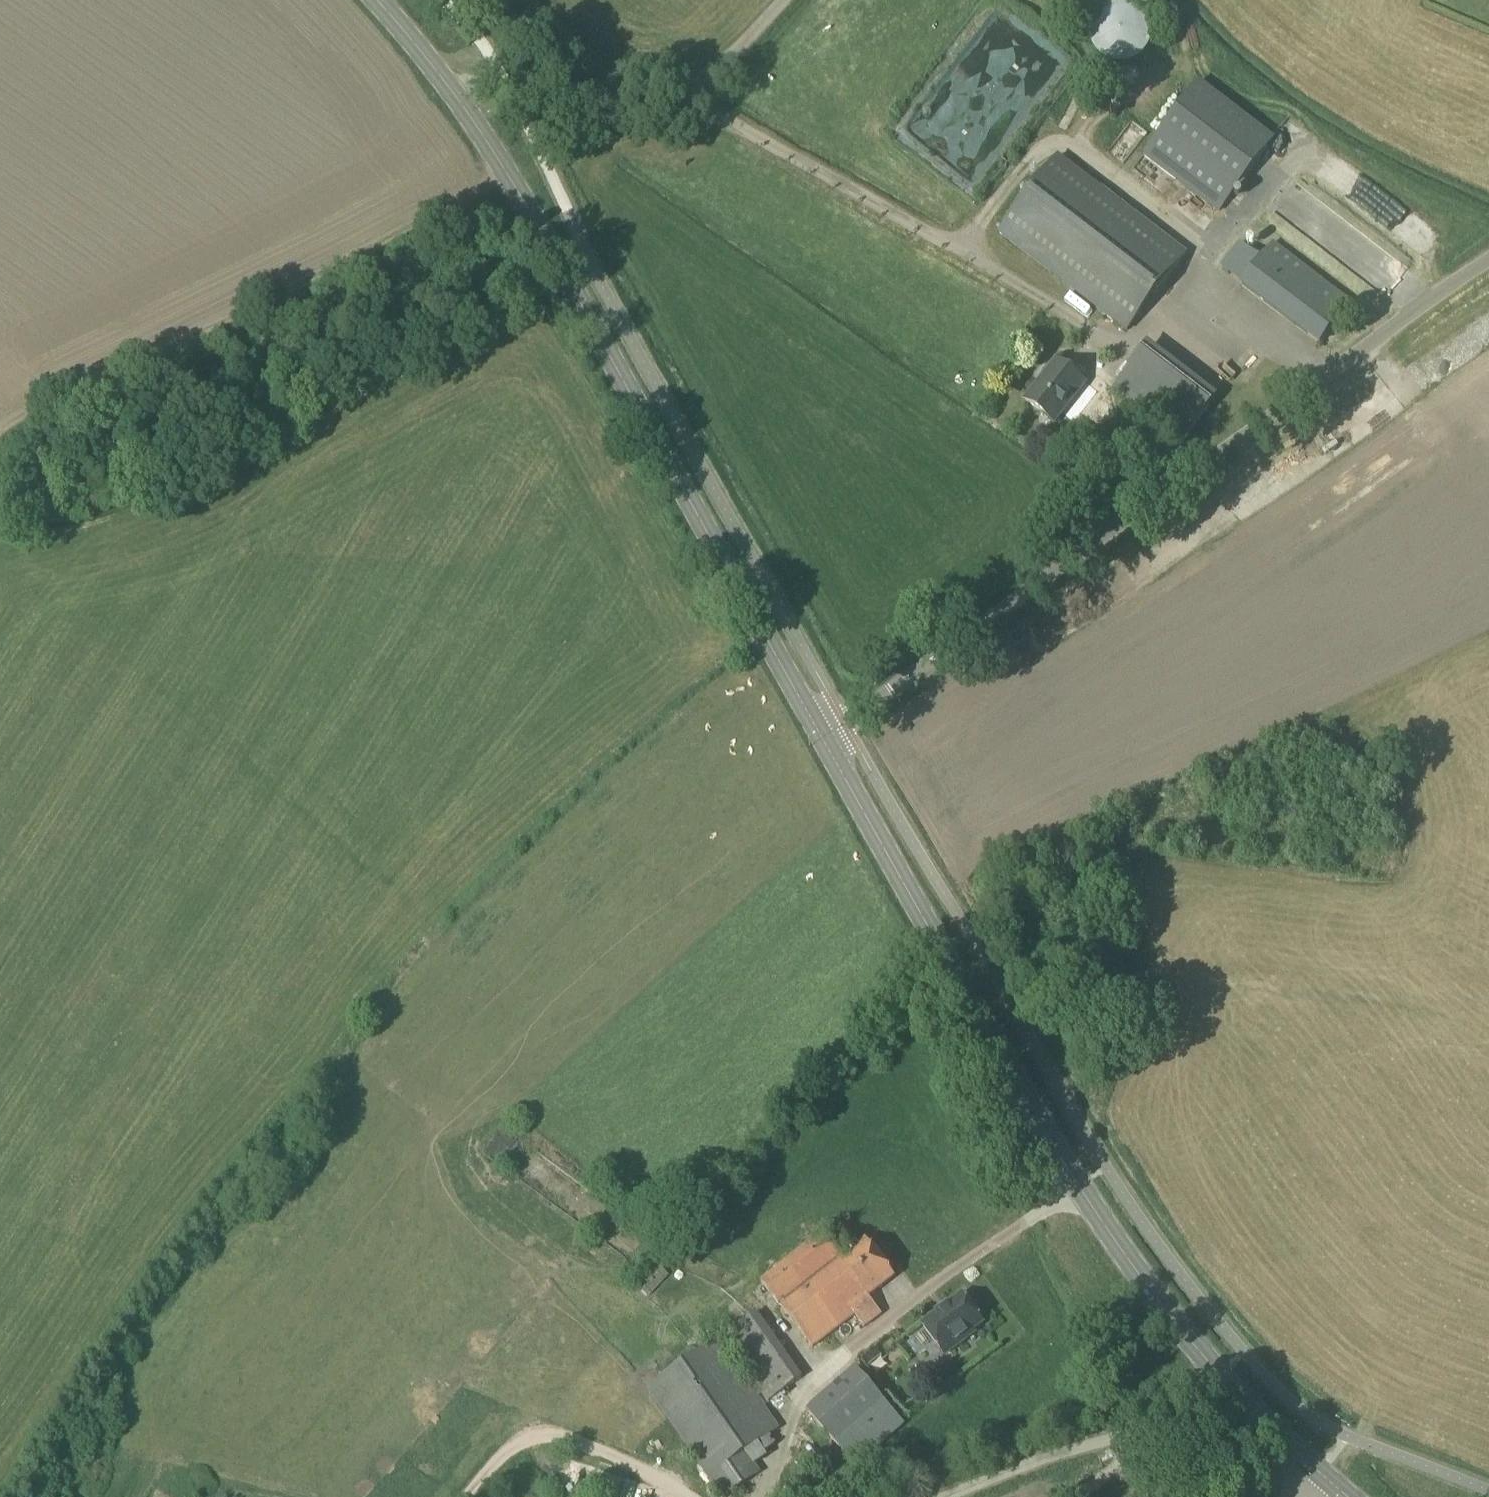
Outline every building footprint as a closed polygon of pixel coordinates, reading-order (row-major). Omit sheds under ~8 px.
[(1124,4),(1119,4),(1114,5),(1110,6),(1104,9),(1099,13),(1096,16),(1094,20),(1091,26),(1090,31),(1090,36),(1090,41),(1092,47),(1094,52),(1098,57),(1102,61),(1106,63),(1111,65),(1116,66),(1122,66),(1128,66),(1132,64),(1136,63),(1140,60),(1144,57),(1147,53),(1150,48),(1151,44),(1152,39),(1152,32),(1151,27),(1149,22),(1147,18),(1142,12),(1139,10),(1134,7),(1130,5),(1124,4)] [(1220,212),(1276,139),(1199,80),(1141,155),(1218,213),(1219,212),(1220,212)] [(1126,334),(1187,254),(1058,155),(996,234),(1126,334)] [(1352,302),(1272,242),(1260,258),(1239,243),(1219,269),(1240,284),(1239,285),(1319,347),(1352,302)] [(1188,433),(1209,406),(1139,353),(1118,380),(1188,433)] [(1054,424),(1086,383),(1056,360),(1024,401),(1054,424)] [(843,1259),(823,1233),(760,1281),(780,1308),(781,1307),(812,1347),(854,1315),(864,1328),(881,1314),(868,1298),(894,1278),(865,1241),(843,1259)] [(646,1298),(668,1276),(651,1261),(630,1282),(646,1298)] [(944,1358),(977,1334),(975,1331),(985,1324),(962,1293),(920,1324),(944,1358)] [(802,1378),(756,1312),(721,1336),(755,1386),(752,1389),(718,1339),(644,1389),(720,1496),(727,1496),(760,1474),(754,1466),(767,1456),(764,1453),(776,1445),(769,1437),(780,1429),(764,1406),(802,1378)] [(856,1469),(905,1426),(855,1369),(806,1410),(856,1469)] [(1203,1462),(1208,1448),(1197,1444),(1192,1458),(1203,1462)]
